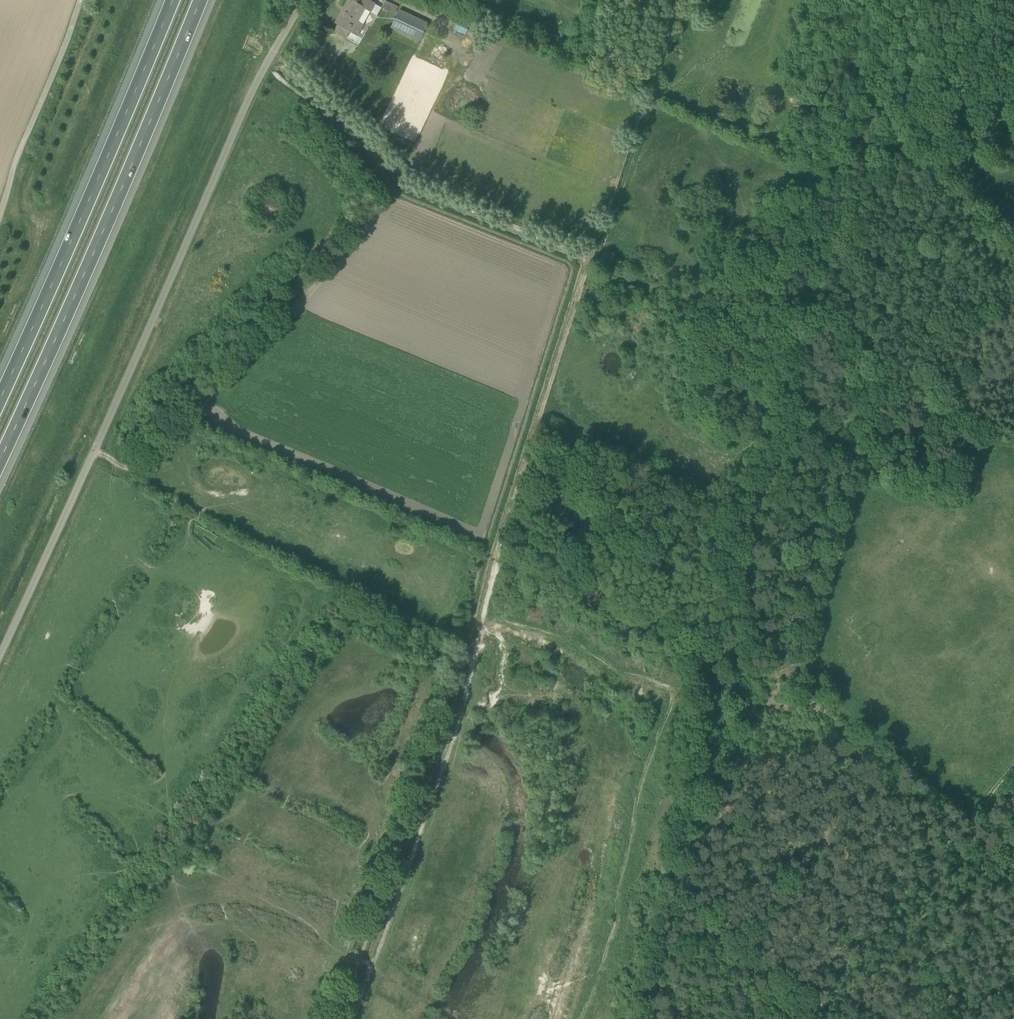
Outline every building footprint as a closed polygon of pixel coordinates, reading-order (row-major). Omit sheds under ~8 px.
[(350,0),(349,0),(350,1),(345,8),(346,8),(344,13),(342,12),(335,23),(337,24),(333,31),(341,35),(344,28),(358,36),(364,25),(358,21),(365,8),(371,12),(375,4),(367,0),(360,0),(358,4),(356,3),(350,0)] [(382,6),(394,13),(398,7),(386,0),(382,6)] [(398,11),(389,29),(415,43),(425,26),(398,11)] [(403,94),(408,96),(415,73),(404,69),(396,95),(401,97),(403,94)] [(395,113),(395,114),(384,113),(382,127),(401,130),(403,114),(395,113)]
